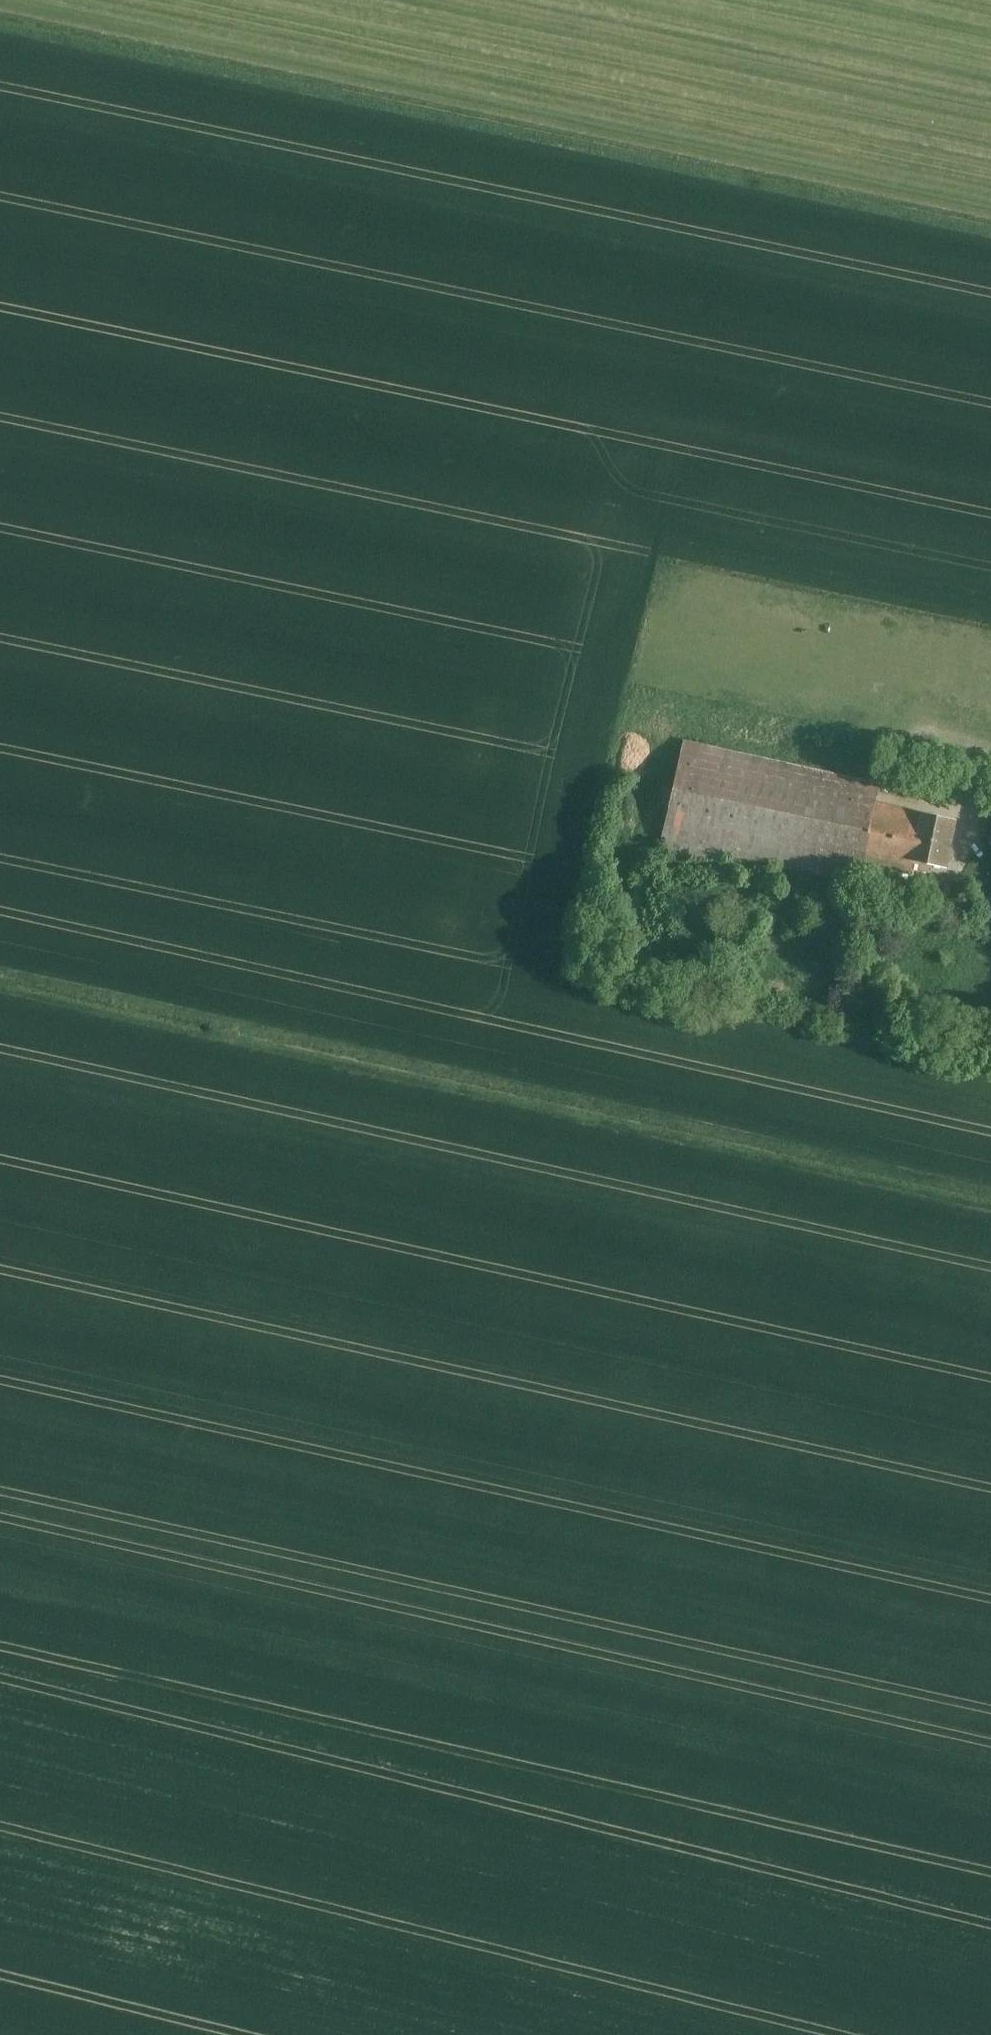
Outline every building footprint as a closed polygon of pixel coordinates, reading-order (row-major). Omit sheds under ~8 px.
[(676,739),(653,843),(848,885),(856,850),(942,868),(955,809),(909,799),(907,806),(867,797),(871,780),(676,739)]
